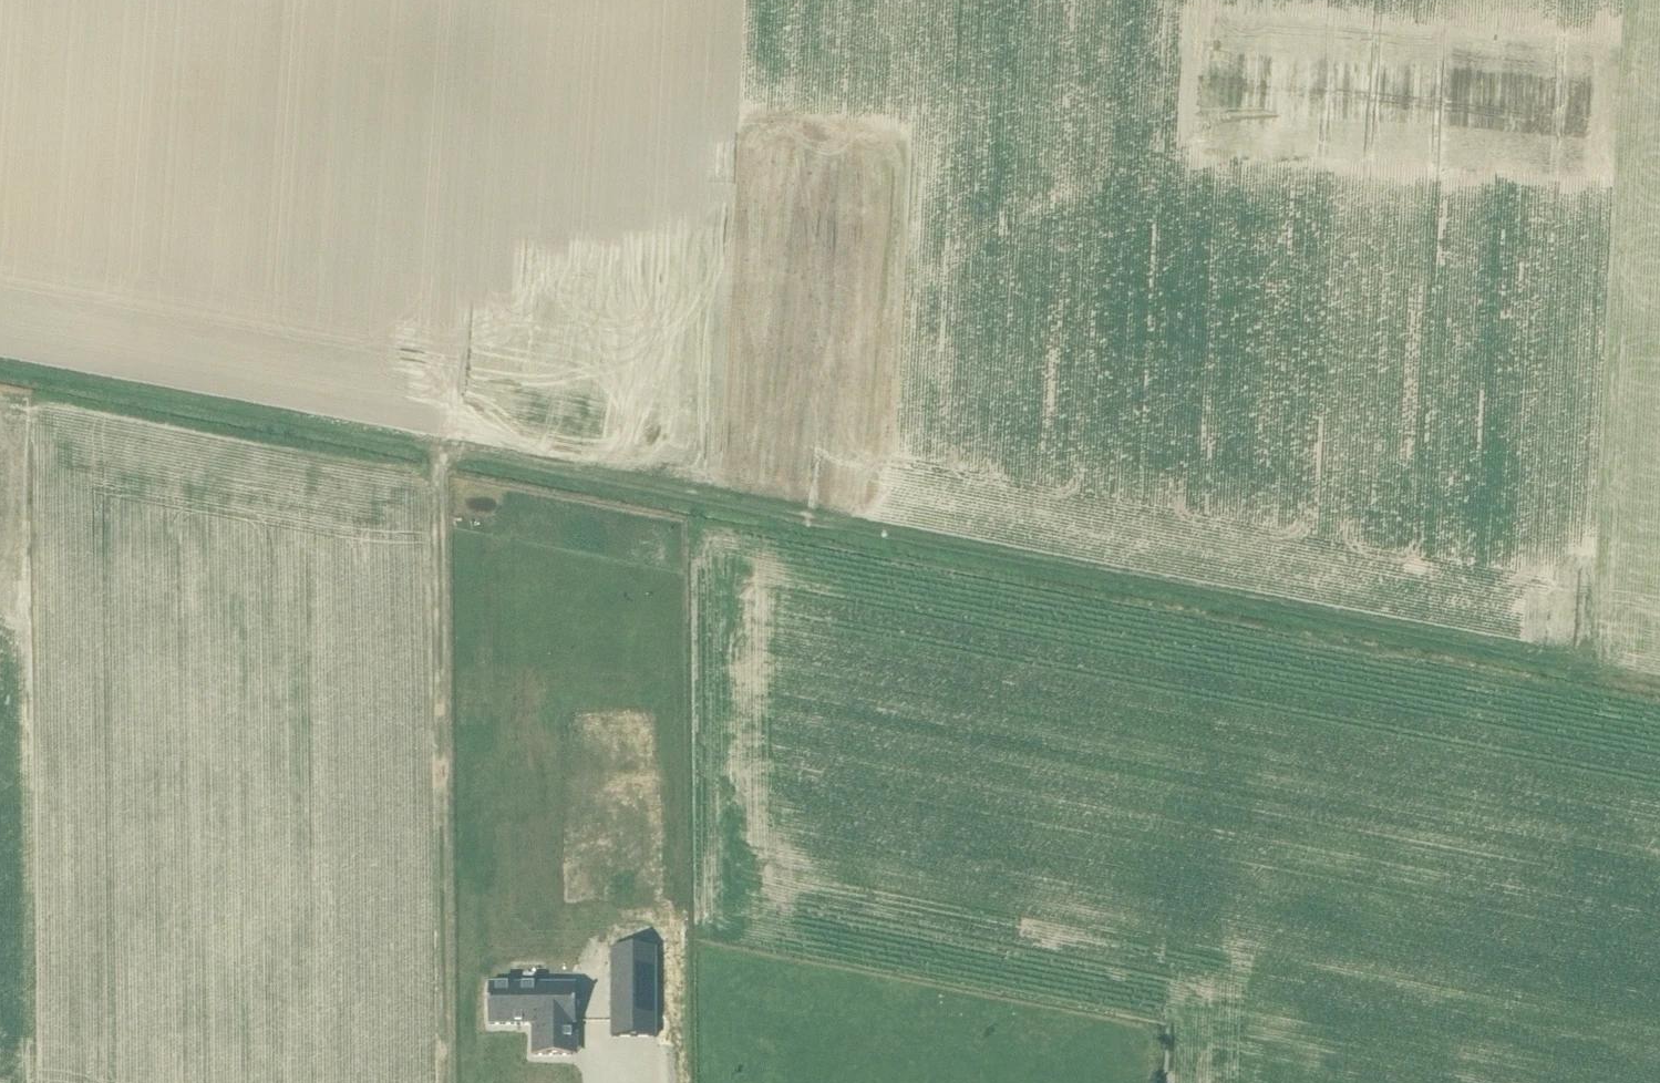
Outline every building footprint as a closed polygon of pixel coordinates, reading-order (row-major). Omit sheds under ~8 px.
[(616,946),(616,1035),(660,1035),(660,946),(616,946)] [(524,1038),(524,1077),(576,1077),(576,1038),(580,1038),(580,998),(493,998),(493,1038),(524,1038)]
